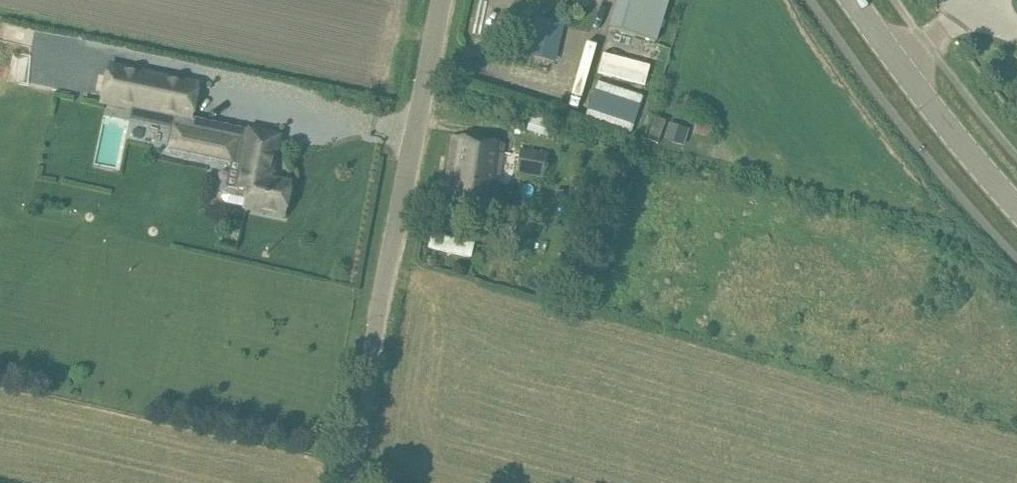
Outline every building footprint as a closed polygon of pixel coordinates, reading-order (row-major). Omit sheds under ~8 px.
[(609,28),(655,42),(668,0),(618,0),(609,28)] [(535,17),(527,55),(550,60),(558,22),(535,17)] [(590,41),(585,62),(594,64),(599,43),(590,41)] [(601,56),(598,67),(647,81),(651,70),(601,56)] [(198,84),(109,65),(101,101),(176,117),(191,120),(191,119),(198,84)] [(587,107),(633,122),(642,94),(596,79),(587,107)] [(176,117),(169,150),(242,165),(237,189),(229,187),(223,191),(222,197),(225,203),(244,207),(284,215),(290,184),(269,180),(275,154),(247,148),(251,131),(191,119),(191,120),(176,117)] [(669,122),(663,139),(677,143),(682,126),(669,122)] [(502,144),(452,137),(442,206),(492,213),(502,144)] [(546,153),(520,148),(515,173),(542,178),(546,153)]
